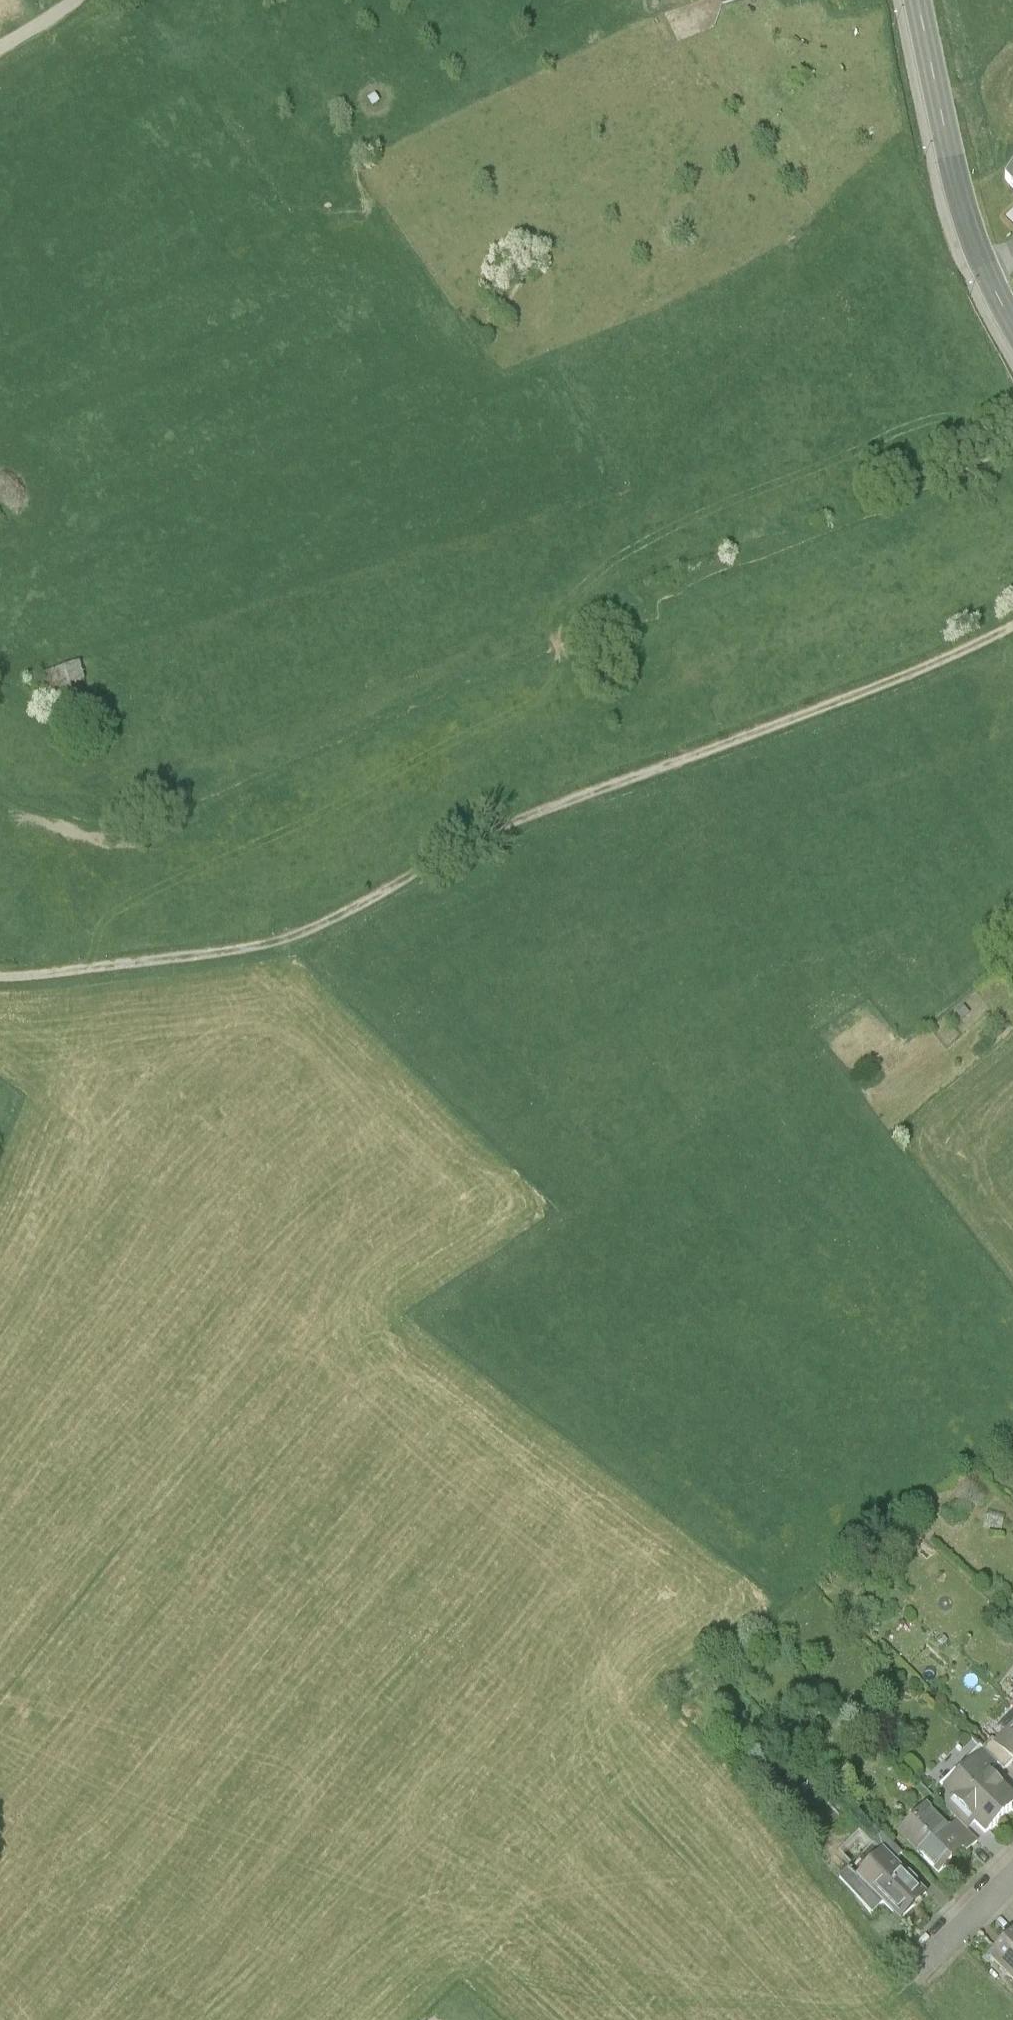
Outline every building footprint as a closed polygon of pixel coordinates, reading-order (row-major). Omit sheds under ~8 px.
[(52,695),(84,684),(77,664),(45,675),(52,695)] [(997,1747),(1012,1764),(1012,1731),(997,1747)] [(997,1747),(993,1742),(983,1752),(997,1766),(1004,1773),(1012,1764),(997,1747)] [(983,1752),(980,1749),(971,1759),(975,1762),(988,1775),(997,1766),(983,1752)] [(971,1759),(956,1773),(940,1789),(944,1793),(975,1762),(971,1759)] [(1012,1798),(988,1775),(975,1762),(944,1793),(949,1798),(950,1798),(976,1823),(975,1824),(986,1835),(1012,1809),(1012,1798)] [(976,1823),(950,1798),(949,1798),(941,1807),(958,1824),(967,1833),(975,1824),(976,1823)] [(929,1812),(916,1826),(913,1823),(900,1836),(939,1875),(952,1862),(949,1860),(960,1849),(962,1847),(953,1837),(954,1836),(949,1832),(929,1812)] [(967,1833),(958,1824),(949,1832),(954,1836),(953,1837),(962,1847),(960,1849),(966,1855),(978,1843),(967,1833)] [(903,1856),(883,1836),(874,1845),(884,1855),(885,1854),(894,1864),(903,1856)] [(894,1864),(885,1854),(884,1855),(860,1879),(859,1880),(883,1904),(884,1903),(901,1920),(926,1895),(894,1864)] [(883,1904),(859,1880),(860,1879),(850,1869),(840,1879),(873,1914),(883,1904)] [(990,1957),(1012,1980),(1012,1934),(990,1957)]
